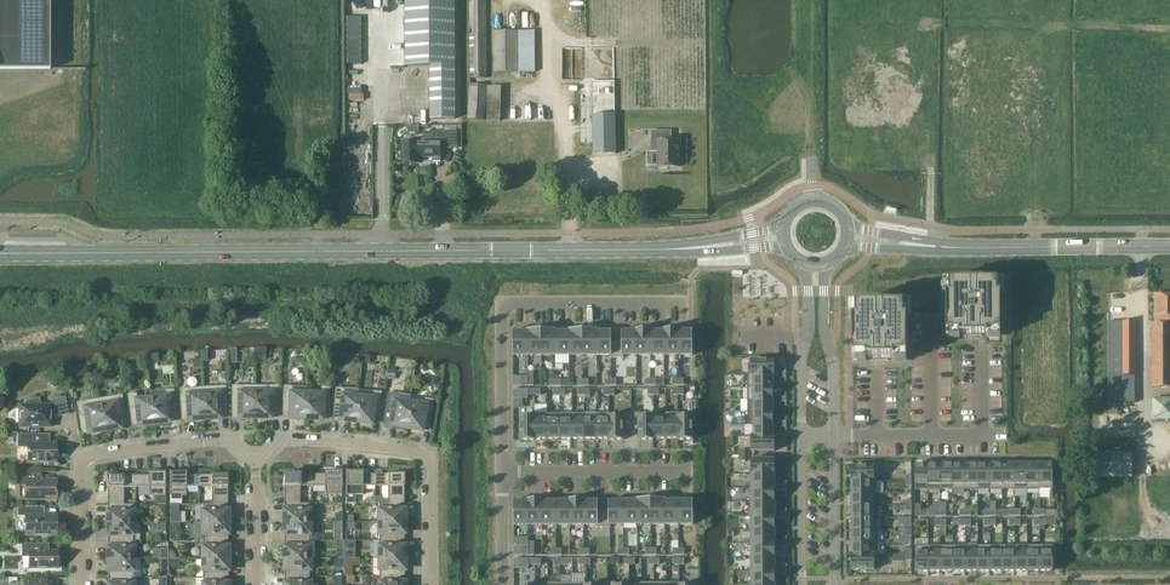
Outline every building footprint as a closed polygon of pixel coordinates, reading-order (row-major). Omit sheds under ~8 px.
[(49,0),(0,0),(0,70),(49,70),(49,0)] [(407,65),(430,64),(430,120),(455,119),(455,64),(454,0),(406,0),(407,65)] [(498,3),(470,3),(471,72),(500,72),(498,3)] [(615,114),(593,115),(594,154),(616,154),(615,114)] [(424,142),(403,142),(403,162),(419,162),(419,155),(433,155),(441,155),(441,149),(457,149),(457,131),(440,132),(424,132),(424,142)] [(672,131),(652,131),(653,145),(659,145),(659,167),(661,167),(663,169),(667,169),(669,167),(680,167),(679,140),(672,141),(672,131)] [(950,294),(946,294),(947,332),(960,332),(960,335),(988,335),(988,332),(1001,332),(1001,294),(997,294),(997,281),(950,281),(950,294)] [(1152,322),(1152,387),(1169,387),(1169,294),(1156,294),(1157,322),(1152,322)] [(856,319),(853,319),(853,356),(866,356),(866,360),(894,359),(894,356),(907,356),(907,318),(904,318),(904,306),(856,306),(856,319)] [(1110,408),(1136,408),(1136,321),(1109,321),(1110,408)] [(651,331),(652,331),(652,329),(636,329),(636,331),(637,331),(637,355),(651,355),(651,331)] [(678,331),(679,331),(679,329),(664,329),(664,331),(664,355),(678,355),(678,331)] [(542,355),(542,330),(527,330),(527,331),(528,331),(528,355),(542,355)] [(556,331),(557,331),(557,330),(542,330),(542,355),(556,355),(556,331)] [(583,355),(583,330),(569,330),(569,331),(570,355),(583,355)] [(597,331),(598,331),(598,330),(583,330),(583,355),(597,355),(597,331)] [(528,331),(527,331),(513,331),(514,355),(528,355),(528,331)] [(569,331),(557,331),(556,331),(556,355),(570,355),(569,331)] [(611,341),(612,341),(612,331),(598,331),(597,331),(597,355),(610,355),(611,355),(611,341)] [(637,331),(636,331),(622,331),(622,341),(612,341),(611,341),(611,355),(610,355),(610,358),(624,358),(624,355),(637,355),(637,331)] [(664,331),(652,331),(651,331),(651,355),(664,355),(664,331)] [(693,331),(679,331),(678,331),(678,355),(693,355),(693,331)] [(775,360),(751,360),(751,374),(751,375),(773,374),(773,377),(781,377),(781,372),(775,372),(775,360)] [(751,374),(748,374),(748,387),(754,387),(773,387),(773,377),(773,374),(751,375),(751,374)] [(528,386),(528,380),(528,376),(514,376),(514,386),(528,386)] [(255,417),(255,385),(232,385),(232,414),(239,414),(239,417),(255,417)] [(255,385),(255,417),(271,417),(271,414),(278,414),(278,385),(255,385)] [(305,386),(292,386),(284,385),(283,414),(290,414),(290,418),(305,418),(306,393),(305,393),(305,386)] [(203,387),(204,419),(220,418),(220,414),(227,414),(226,386),(203,387)] [(204,419),(203,387),(180,388),(182,417),(189,416),(189,420),(204,419)] [(306,393),(305,418),(321,419),(321,415),(328,415),(330,387),(322,387),(321,394),(306,393)] [(336,387),(333,416),(340,417),(340,420),(356,421),(358,396),(357,396),(343,395),(344,388),(336,387)] [(754,387),(748,387),(748,399),(754,399),(773,399),(773,402),(781,402),(781,396),(773,396),(773,387),(754,387)] [(152,398),(154,423),(170,421),(170,418),(177,417),(174,389),(166,390),(167,396),(152,398)] [(528,389),(514,389),(514,398),(528,398),(528,395),(528,389)] [(358,396),(356,421),(371,423),(372,419),(379,420),(381,392),(373,391),(359,390),(358,396)] [(388,392),(384,421),(391,422),(390,425),(406,427),(409,403),(410,396),(396,394),(388,392)] [(154,423),(152,398),(137,400),(136,393),(128,394),(131,422),(138,421),(139,424),(154,423)] [(99,398),(104,430),(120,427),(119,424),(126,423),(122,395),(99,398)] [(56,416),(68,413),(65,397),(53,400),(54,404),(40,404),(39,398),(26,401),(26,404),(19,404),(20,426),(45,426),(45,415),(56,415),(56,416)] [(1169,419),(1169,397),(1154,398),(1154,419),(1169,419)] [(104,430),(99,398),(77,402),(81,430),(88,429),(89,432),(104,430)] [(409,403),(406,427),(421,430),(422,426),(429,428),(433,399),(425,398),(424,405),(409,403)] [(754,399),(748,399),(748,412),(754,412),(773,412),(773,402),(773,399),(754,399)] [(754,412),(748,412),(748,424),(754,424),(774,424),(774,427),(781,427),(781,421),(773,421),(773,412),(754,412)] [(548,419),(548,413),(534,413),(534,416),(535,416),(535,439),(536,439),(548,439),(548,419)] [(572,438),(572,413),(559,413),(559,419),(560,419),(560,439),(572,438)] [(585,438),(585,413),(572,413),(572,438),(585,438)] [(597,438),(597,413),(585,413),(585,438),(597,438)] [(609,416),(610,416),(610,413),(597,413),(597,438),(609,438),(610,438),(609,416)] [(632,430),(632,413),(622,413),(622,416),(610,416),(609,416),(610,438),(609,438),(609,440),(624,440),(624,430),(632,430)] [(654,416),(653,416),(641,416),(641,413),(632,413),(632,430),(639,430),(639,440),(655,440),(655,438),(654,438),(654,416)] [(666,438),(666,413),(653,413),(653,416),(654,416),(654,438),(655,438),(666,438)] [(679,416),(679,413),(666,413),(666,438),(678,438),(679,438),(679,416)] [(535,416),(534,416),(521,416),(521,440),(536,440),(536,439),(535,439),(535,416)] [(693,416),(679,416),(679,438),(678,438),(678,440),(693,439),(693,416)] [(560,419),(559,419),(548,419),(548,439),(560,439),(560,419)] [(774,424),(754,424),(754,436),(774,436),(774,427),(774,424)] [(27,462),(56,462),(56,443),(46,443),(46,433),(17,433),(17,447),(27,447),(27,462)] [(754,436),(751,436),(751,451),(775,451),(775,436),(774,436),(754,436)] [(1085,477),(1133,477),(1133,450),(1085,451),(1085,477)] [(751,460),(751,474),(775,474),(775,459),(751,460)] [(928,484),(928,464),(915,465),(915,484),(928,484)] [(941,490),(941,464),(928,464),(928,484),(928,490),(941,490)] [(953,490),(953,464),(941,464),(941,490),(953,490)] [(965,490),(965,464),(953,464),(953,490),(965,490)] [(978,490),(978,464),(965,464),(965,490),(978,490)] [(990,490),(990,464),(978,464),(978,490),(990,490)] [(1003,490),(1002,464),(990,464),(990,490),(1003,490)] [(1015,489),(1015,464),(1002,464),(1003,490),(1015,489)] [(1027,489),(1027,464),(1015,464),(1015,489),(1027,489)] [(1040,489),(1040,464),(1027,464),(1027,489),(1040,489)] [(1053,489),(1053,464),(1040,464),(1040,489),(1053,489)] [(851,481),(852,481),(852,480),(875,480),(875,466),(851,466),(851,481)] [(19,499),(56,499),(56,479),(31,479),(31,470),(13,470),(13,485),(17,485),(17,494),(19,496),(19,499)] [(313,474),(313,485),(325,485),(325,494),(342,494),(341,471),(325,471),(325,474),(313,474)] [(375,485),(375,473),(362,473),(362,471),(346,471),(346,494),(363,494),(363,485),(375,485)] [(136,475),(136,486),(149,486),(149,495),(154,495),(154,504),(166,504),(166,495),(165,495),(165,472),(149,472),(149,475),(136,475)] [(199,486),(199,474),(186,474),(186,472),(170,472),(170,495),(186,495),(186,486),(199,486)] [(375,473),(375,485),(388,485),(388,503),(404,503),(404,473),(375,473)] [(199,474),(199,486),(211,486),(211,503),(211,504),(228,504),(228,474),(199,474)] [(313,485),(313,474),(283,474),(284,503),(300,503),(300,485),(313,485)] [(775,485),(775,474),(751,474),(751,488),(775,488),(775,491),(781,491),(781,485),(775,485)] [(136,486),(136,475),(107,475),(107,504),(124,504),(124,486),(136,486)] [(877,480),(875,480),(852,480),(852,481),(852,493),(877,493),(877,480)] [(775,502),(775,491),(775,488),(751,488),(751,502),(775,502)] [(877,505),(877,493),(852,493),(852,505),(877,505)] [(169,504),(181,504),(181,495),(169,495),(169,504)] [(543,501),(543,499),(528,499),(528,501),(529,501),(529,525),(543,525),(543,501)] [(584,501),(585,501),(585,499),(569,499),(569,501),(570,501),(570,525),(584,525),(584,501)] [(651,524),(651,499),(637,499),(637,501),(638,525),(651,524)] [(665,501),(666,501),(666,499),(651,499),(651,524),(665,524),(665,501)] [(679,524),(679,500),(666,501),(665,501),(665,524),(679,524)] [(694,500),(679,500),(679,524),(694,524),(694,500)] [(529,501),(528,501),(514,501),(514,525),(529,525),(529,501)] [(556,525),(556,501),(543,501),(543,525),(556,525)] [(570,501),(569,501),(556,501),(556,525),(570,525),(570,501)] [(610,511),(609,511),(599,511),(599,501),(585,501),(584,501),(584,525),(597,525),(597,528),(611,528),(611,525),(610,525),(610,511)] [(624,525),(624,501),(609,501),(609,511),(610,511),(610,525),(611,525),(624,525)] [(637,501),(624,501),(624,525),(638,525),(637,501)] [(775,512),(775,502),(751,502),(751,516),(775,515),(775,518),(781,518),(781,512),(775,512)] [(211,504),(211,503),(202,503),(203,522),(228,522),(228,504),(211,504)] [(284,521),(309,521),(316,520),(316,503),(300,503),(284,503),(284,521)] [(388,503),(379,503),(379,521),(404,521),(404,503),(388,503)] [(108,522),(133,522),(133,504),(124,504),(107,504),(108,522)] [(170,522),(181,522),(180,512),(179,512),(179,504),(170,504),(170,522)] [(155,505),(156,516),(165,516),(165,505),(155,505)] [(878,518),(877,505),(852,505),(852,518),(878,518)] [(25,535),(57,535),(57,515),(40,515),(39,506),(18,506),(18,516),(25,516),(25,535)] [(775,529),(775,518),(775,515),(751,516),(751,529),(775,529)] [(878,530),(878,518),(852,518),(852,530),(878,530)] [(309,521),(284,521),(284,540),(309,539),(309,521)] [(404,521),(379,521),(379,539),(404,539),(404,521)] [(133,522),(108,522),(108,540),(142,540),(142,523),(133,523),(133,522)] [(228,522),(203,522),(203,540),(228,540),(228,522)] [(775,540),(775,529),(751,529),(751,543),(775,543),(775,546),(781,546),(781,540),(775,540)] [(878,543),(878,530),(852,530),(852,543),(878,543)] [(309,539),(284,540),(284,558),(309,558),(309,539)] [(379,558),(405,557),(404,539),(379,539),(379,558)] [(134,558),(140,558),(140,541),(142,541),(142,540),(108,540),(108,558),(134,558)] [(228,540),(203,540),(203,558),(228,558),(228,540)] [(25,568),(29,568),(57,568),(57,550),(44,550),(44,542),(22,543),(22,553),(25,556),(25,568)] [(775,557),(775,546),(775,543),(751,543),(752,557),(775,557)] [(878,556),(878,543),(852,543),(852,554),(852,555),(875,555),(875,556),(878,556)] [(990,551),(991,551),(991,545),(977,546),(977,551),(978,551),(978,571),(991,571),(990,551)] [(1015,571),(1015,545),(1002,545),(1002,551),(1003,551),(1003,571),(1015,571)] [(1028,571),(1028,545),(1015,545),(1015,571),(1028,571)] [(1040,571),(1040,545),(1028,545),(1028,571),(1040,571)] [(1053,545),(1040,545),(1040,571),(1053,571),(1053,545)] [(514,555),(529,555),(529,550),(529,546),(514,546),(514,555)] [(929,571),(929,546),(915,546),(915,571),(929,571)] [(941,571),(941,546),(929,546),(929,571),(941,571)] [(953,571),(953,546),(941,546),(941,571),(953,571)] [(966,551),(966,546),(953,546),(953,571),(966,571),(966,551)] [(978,551),(977,551),(966,551),(966,571),(978,571),(978,551)] [(1003,551),(1002,551),(991,551),(990,551),(991,571),(1003,571),(1003,551)] [(875,570),(875,556),(875,555),(852,555),(852,554),(851,554),(851,570),(875,570)] [(405,557),(379,558),(379,576),(405,576),(405,557)] [(775,568),(775,557),(752,557),(752,571),(775,571),(775,574),(781,574),(781,568),(775,568)] [(134,558),(108,558),(108,577),(140,576),(140,558),(134,558)] [(168,559),(168,567),(179,567),(179,558),(176,558),(176,559),(168,559)] [(228,558),(203,558),(203,577),(228,576),(228,558)] [(309,558),(284,558),(284,576),(309,576),(309,558)] [(529,565),(529,559),(514,559),(514,568),(529,568),(529,565)] [(776,584),(775,574),(775,571),(752,571),(752,584),(776,584)] [(108,577),(108,584),(133,584),(133,577),(140,577),(140,576),(108,577)] [(228,576),(203,577),(203,584),(228,584),(228,576)] [(309,576),(284,576),(284,584),(309,584),(309,576)] [(405,576),(379,576),(372,576),(372,584),(405,584),(405,576)]
